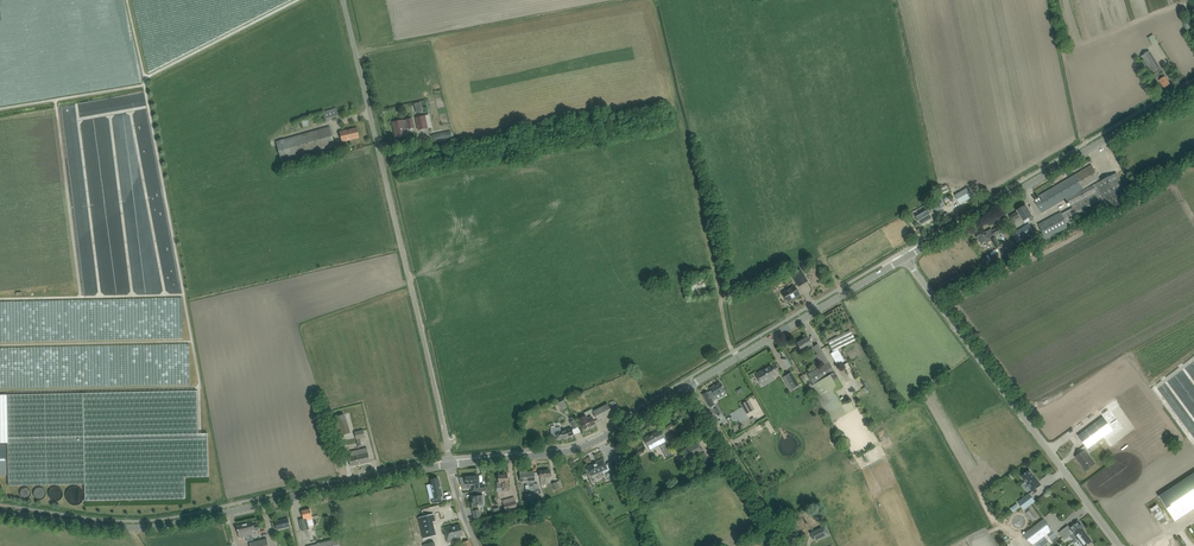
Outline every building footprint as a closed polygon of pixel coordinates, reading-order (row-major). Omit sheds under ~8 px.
[(1150,50),(1141,55),(1151,72),(1153,71),(1160,67),(1150,50)] [(1155,74),(1153,75),(1154,76),(1157,81),(1159,80),(1164,88),(1170,84),(1167,79),(1163,72),(1159,74),(1158,72),(1155,74)] [(423,112),(420,102),(414,104),(416,113),(423,112)] [(324,112),(326,120),(339,117),(336,108),(324,112)] [(429,115),(416,117),(418,130),(431,127),(429,115)] [(393,122),(396,137),(400,137),(401,137),(401,136),(406,135),(405,129),(409,128),(409,129),(415,128),(413,118),(393,122)] [(276,141),(282,161),(335,146),(330,126),(276,141)] [(340,132),(342,142),(359,138),(357,128),(340,132)] [(451,131),(433,135),(434,141),(441,140),(441,139),(446,138),(446,139),(452,138),(451,131)] [(1100,179),(1095,170),(1092,165),(1040,196),(1042,200),(1036,203),(1042,213),(1100,179)] [(1043,232),(1032,239),(1035,245),(1041,241),(1043,246),(1045,245),(1043,241),(1128,195),(1117,173),(1096,183),(1067,198),(1073,208),(1062,214),(1061,212),(1038,224),(1043,232)] [(960,205),(973,197),(967,188),(955,195),(960,205)] [(940,198),(933,202),(938,210),(945,206),(940,198)] [(1018,212),(1017,212),(1011,216),(1015,223),(1022,219),(1025,223),(1028,221),(1027,219),(1033,216),(1026,205),(1025,206),(1024,205),(1020,207),(1021,208),(1017,210),(1018,212)] [(933,218),(928,209),(916,216),(921,225),(933,218)] [(1034,233),(1029,223),(1015,231),(1021,241),(1034,233)] [(976,234),(981,243),(985,241),(986,242),(988,242),(991,240),(996,248),(1001,246),(995,236),(1004,231),(1001,226),(992,231),(991,229),(986,232),(984,229),(976,234)] [(921,227),(917,229),(922,237),(925,235),(921,227)] [(1017,245),(1014,238),(1009,230),(1003,233),(1012,248),(1017,245)] [(800,269),(791,274),(798,286),(807,281),(800,269)] [(697,291),(709,288),(708,279),(695,282),(697,291)] [(783,293),(785,296),(788,301),(799,294),(795,286),(783,293)] [(833,352),(855,340),(850,330),(828,341),(833,352)] [(809,346),(812,345),(807,337),(797,343),(803,354),(811,349),(809,346)] [(813,347),(813,348),(817,354),(816,355),(821,363),(827,359),(818,344),(813,347)] [(841,363),(849,359),(842,347),(835,351),(841,363)] [(822,365),(807,374),(813,384),(810,386),(831,422),(837,418),(833,411),(843,404),(835,391),(843,386),(828,362),(822,365)] [(775,371),(778,369),(777,366),(773,368),(771,366),(762,371),(761,371),(755,374),(761,384),(765,381),(765,380),(776,374),(775,371)] [(729,386),(749,379),(746,372),(727,380),(729,386)] [(791,373),(783,378),(788,385),(791,390),(799,385),(796,380),(791,373)] [(720,382),(710,388),(712,390),(708,392),(707,392),(703,394),(710,407),(714,404),(713,401),(717,399),(715,396),(725,390),(720,382)] [(83,393),(7,395),(0,395),(0,442),(8,442),(9,485),(85,483),(85,500),(185,499),(185,477),(209,477),(208,433),(202,433),(198,434),(197,390),(83,393)] [(560,410),(567,406),(564,400),(557,404),(560,410)] [(613,413),(609,407),(616,403),(615,400),(593,411),(598,421),(613,413)] [(740,407),(743,416),(752,413),(749,404),(740,407)] [(345,414),(331,418),(337,436),(350,433),(345,414)] [(579,419),(581,424),(584,430),(595,424),(591,417),(588,419),(586,415),(579,419)] [(574,416),(570,419),(571,422),(570,422),(573,429),(578,428),(574,416)] [(1082,452),(1076,457),(1081,465),(1083,464),(1087,469),(1092,466),(1095,463),(1085,450),(1102,438),(1112,430),(1103,418),(1083,432),(1078,436),(1085,445),(1080,449),(1082,452)] [(564,430),(561,430),(560,427),(551,428),(552,436),(556,436),(556,439),(566,438),(574,435),(571,427),(564,430)] [(355,431),(356,439),(365,437),(363,429),(355,431)] [(659,441),(665,438),(660,430),(651,435),(651,434),(644,438),(649,447),(659,441)] [(665,443),(669,454),(674,452),(670,441),(665,443)] [(683,452),(680,454),(683,461),(687,459),(701,452),(703,450),(702,447),(701,448),(699,445),(700,444),(698,441),(682,450),(683,452)] [(351,466),(362,464),(370,462),(367,448),(359,450),(350,452),(351,456),(349,457),(350,461),(351,466)] [(603,474),(611,471),(616,469),(612,462),(608,464),(608,465),(606,466),(603,459),(596,462),(597,463),(587,467),(587,468),(587,469),(588,471),(589,471),(591,476),(602,471),(603,474)] [(721,466),(719,462),(712,466),(714,470),(721,466)] [(623,472),(629,484),(639,479),(633,467),(623,472)] [(540,471),(540,477),(541,485),(547,484),(546,477),(550,476),(549,470),(540,471)] [(1021,476),(1033,491),(1041,485),(1035,477),(1035,478),(1029,470),(1021,476)] [(528,485),(529,485),(530,493),(526,494),(528,500),(542,495),(538,483),(534,484),(534,481),(535,481),(534,472),(525,473),(525,472),(520,472),(521,482),(526,482),(526,483),(528,485)] [(1157,497),(1174,522),(1193,508),(1193,472),(1157,497)] [(498,475),(499,482),(497,482),(497,488),(502,488),(505,487),(505,490),(509,490),(508,474),(498,475)] [(472,492),(475,492),(483,492),(487,491),(486,485),(479,485),(479,476),(469,477),(469,476),(466,476),(466,477),(465,477),(466,484),(471,484),(471,493),(472,492)] [(433,484),(431,484),(435,498),(432,499),(433,504),(442,502),(441,497),(442,496),(440,487),(438,478),(432,479),(433,484)] [(552,483),(554,490),(562,487),(560,480),(552,483)] [(483,503),(483,492),(475,492),(472,492),(472,496),(471,496),(472,506),(477,505),(477,506),(478,506),(478,505),(482,505),(483,503)] [(1018,502),(1024,510),(1035,501),(1029,493),(1018,502)] [(518,508),(516,502),(503,505),(505,512),(518,508)] [(1017,503),(1010,508),(1014,512),(1020,507),(1017,503)] [(1034,507),(1031,510),(1037,518),(1040,516),(1034,507)] [(299,519),(300,525),(302,531),(309,529),(307,520),(312,519),(311,515),(310,509),(302,511),(304,518),(299,519)] [(474,519),(481,518),(479,509),(473,511),(474,519)] [(434,514),(418,518),(424,538),(436,535),(433,522),(436,521),(435,518),(434,514)] [(277,529),(290,526),(288,518),(275,521),(277,529)] [(1023,535),(1031,545),(1038,541),(1044,536),(1052,530),(1044,519),(1023,535)] [(1058,533),(1064,540),(1070,536),(1075,542),(1078,545),(1086,545),(1091,542),(1087,537),(1088,536),(1083,529),(1084,528),(1078,521),(1070,527),(1069,527),(1068,525),(1058,533)] [(246,537),(247,541),(253,540),(252,535),(251,531),(255,530),(255,531),(260,530),(258,523),(253,524),(253,522),(244,524),(246,536),(246,537)] [(237,526),(240,538),(246,537),(246,536),(244,524),(237,526)] [(444,528),(448,542),(457,539),(456,535),(463,534),(461,525),(454,527),(454,526),(451,527),(451,526),(444,528)] [(829,533),(826,526),(813,532),(816,539),(829,533)]
